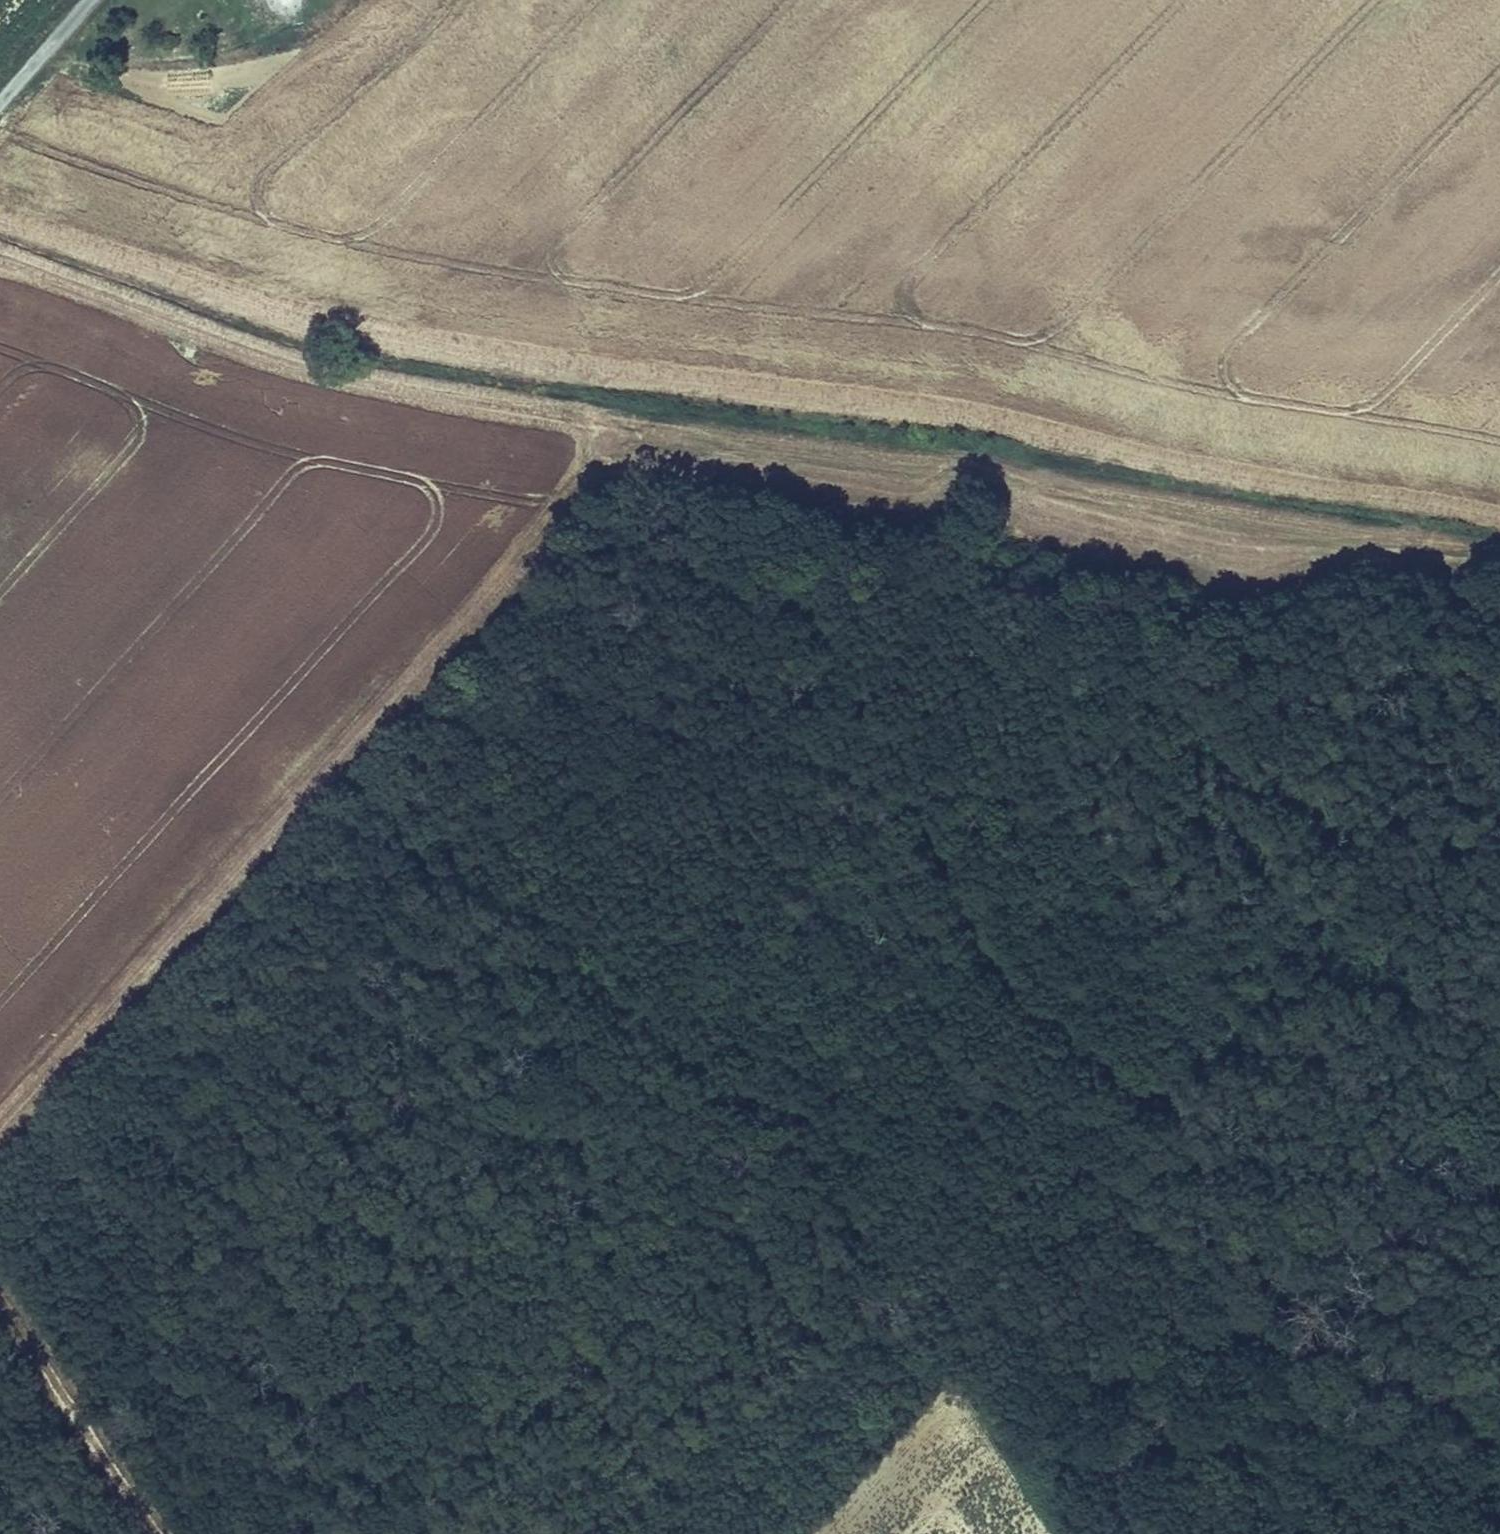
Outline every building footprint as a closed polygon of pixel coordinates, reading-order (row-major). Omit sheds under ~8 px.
[(282,14),(299,0),(271,0),(282,14)]
